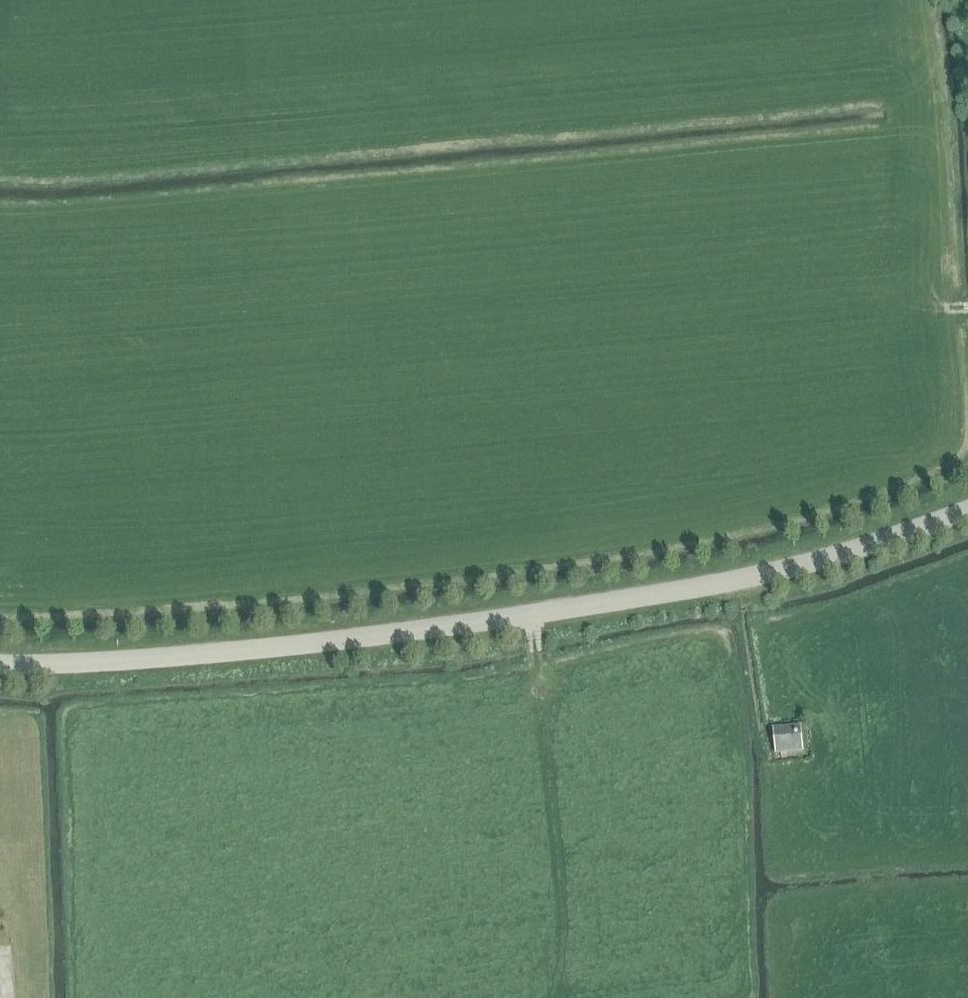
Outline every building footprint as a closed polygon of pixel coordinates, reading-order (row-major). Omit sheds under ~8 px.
[(801,728),(772,731),(775,755),(780,754),(781,758),(786,758),(786,753),(803,752),(801,728)]
